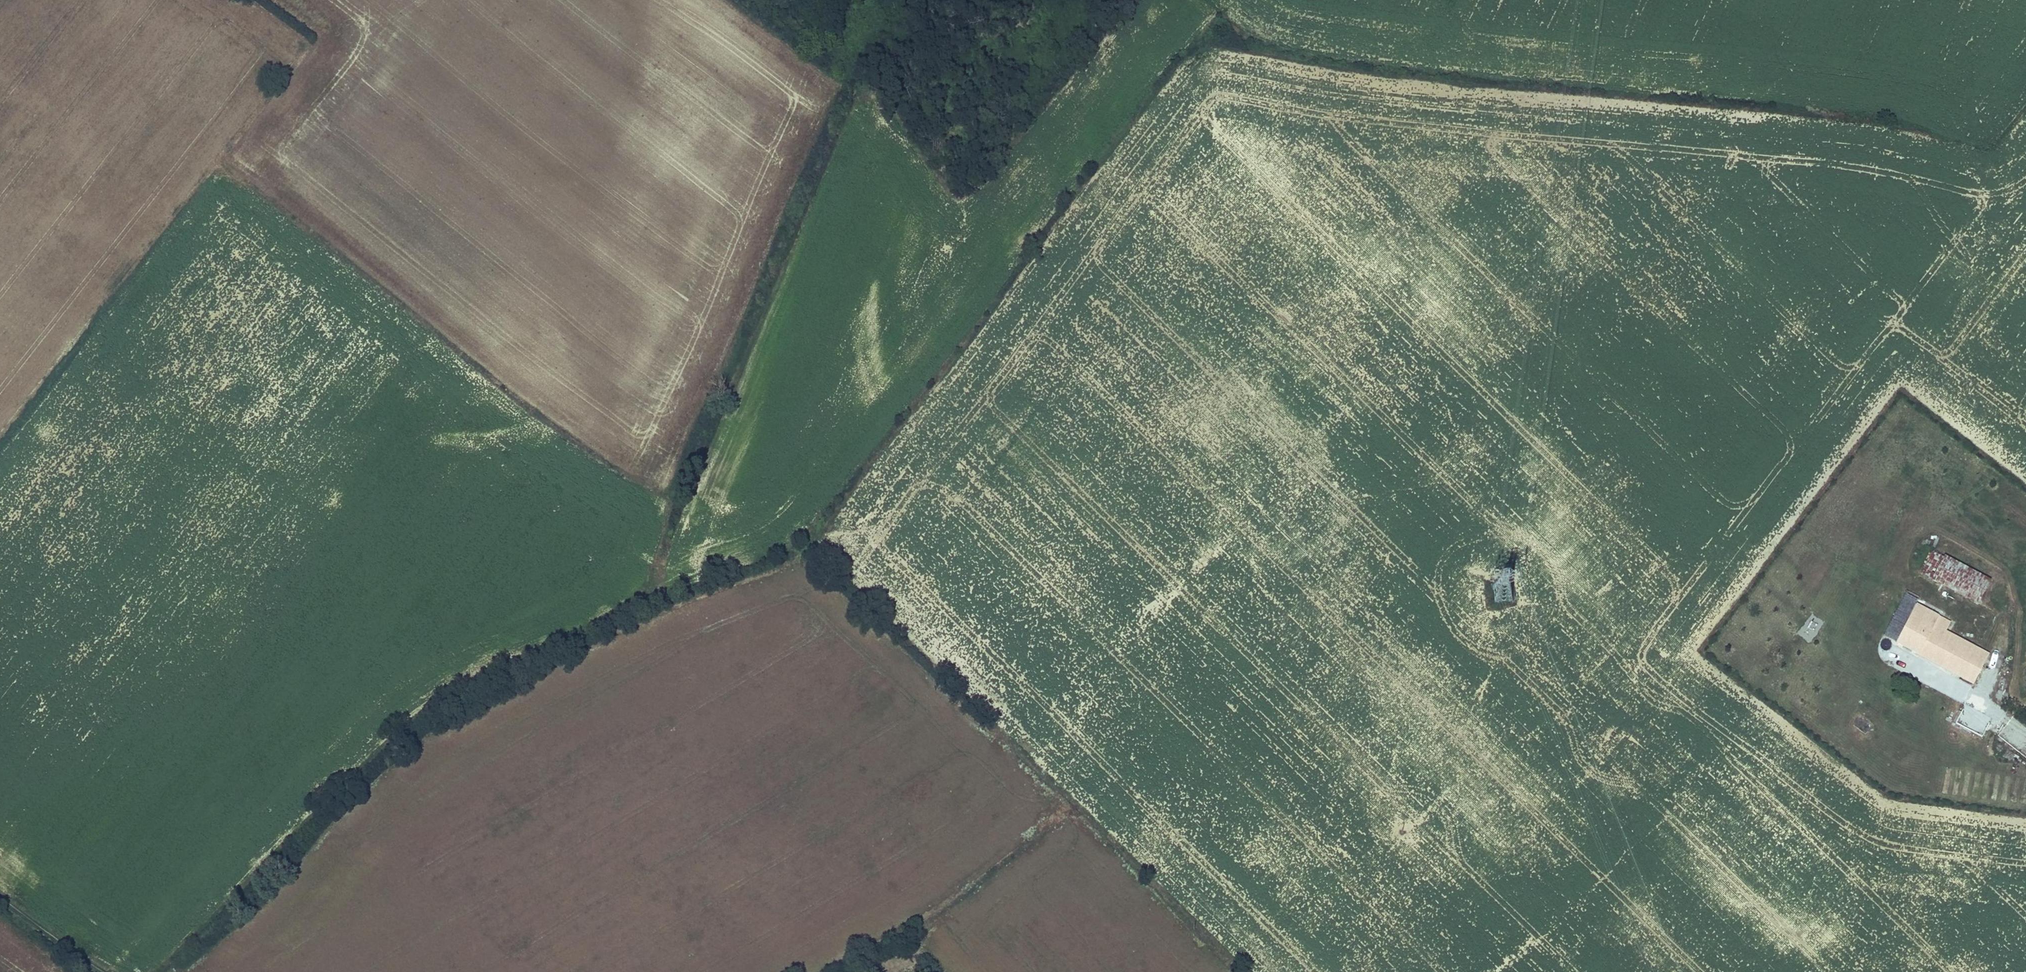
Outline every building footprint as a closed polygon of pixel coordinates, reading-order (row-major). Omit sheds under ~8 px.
[(1932,549),(1920,572),(1929,577),(1941,554),(1932,549)] [(1929,577),(1942,583),(1953,560),(1941,554),(1929,577)] [(1942,583),(1940,586),(1978,605),(1991,579),(1953,560),(1942,583)] [(1893,599),(1894,590),(1883,589),(1882,598),(1893,599)] [(1948,620),(1916,604),(1895,644),(1973,683),(1989,652),(1944,629),(1948,620)] [(1859,716),(1853,725),(1866,734),(1872,725),(1859,716)]
